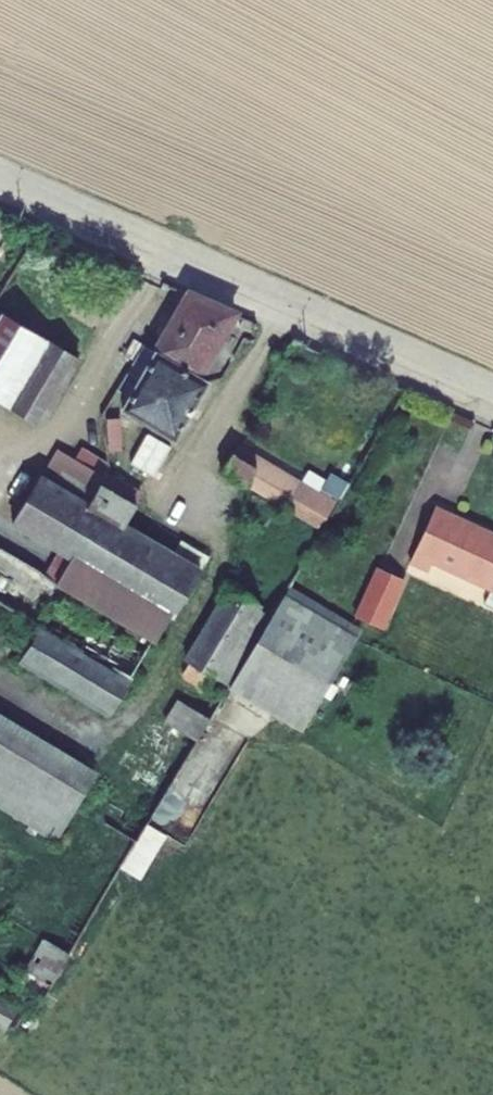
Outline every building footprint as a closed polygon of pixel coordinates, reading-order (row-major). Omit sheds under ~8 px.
[(158,368),(209,397),(247,329),(192,306),(158,368)] [(8,417),(47,441),(84,380),(13,337),(0,359),(0,430),(8,417)] [(182,462),(217,401),(209,397),(158,368),(123,428),(182,462)] [(236,443),(221,470),(321,525),(336,497),(236,443)] [(244,485),(242,490),(304,525),(291,548),(320,565),(336,538),(244,485)] [(242,490),(229,513),(291,548),(304,525),(242,490)] [(11,539),(72,574),(100,525),(81,515),(38,491),(11,539)] [(87,615),(171,663),(213,589),(148,551),(165,522),(117,495),(100,525),(72,574),(101,590),(87,615)] [(446,518),(420,573),(438,581),(441,574),(492,597),(492,539),(446,518)] [(58,599),(0,565),(0,612),(39,634),(68,649),(87,615),(58,599)] [(101,590),(72,574),(58,599),(87,615),(101,590)] [(387,579),(365,625),(389,637),(412,590),(387,579)] [(372,641),(300,599),(283,628),(358,663),(366,650),(372,641)] [(233,711),(239,701),(283,628),(243,604),(206,666),(217,672),(204,694),(233,711)] [(129,737),(171,663),(87,615),(68,649),(39,634),(17,673),(129,737)] [(283,628),(239,701),(311,743),(358,663),(283,628)] [(176,698),(164,720),(197,738),(209,716),(176,698)] [(80,829),(103,787),(0,730),(0,784),(80,829)] [(39,936),(17,984),(46,997),(68,950),(39,936)] [(3,1030),(18,1005),(0,994),(0,1028),(3,1030)]
